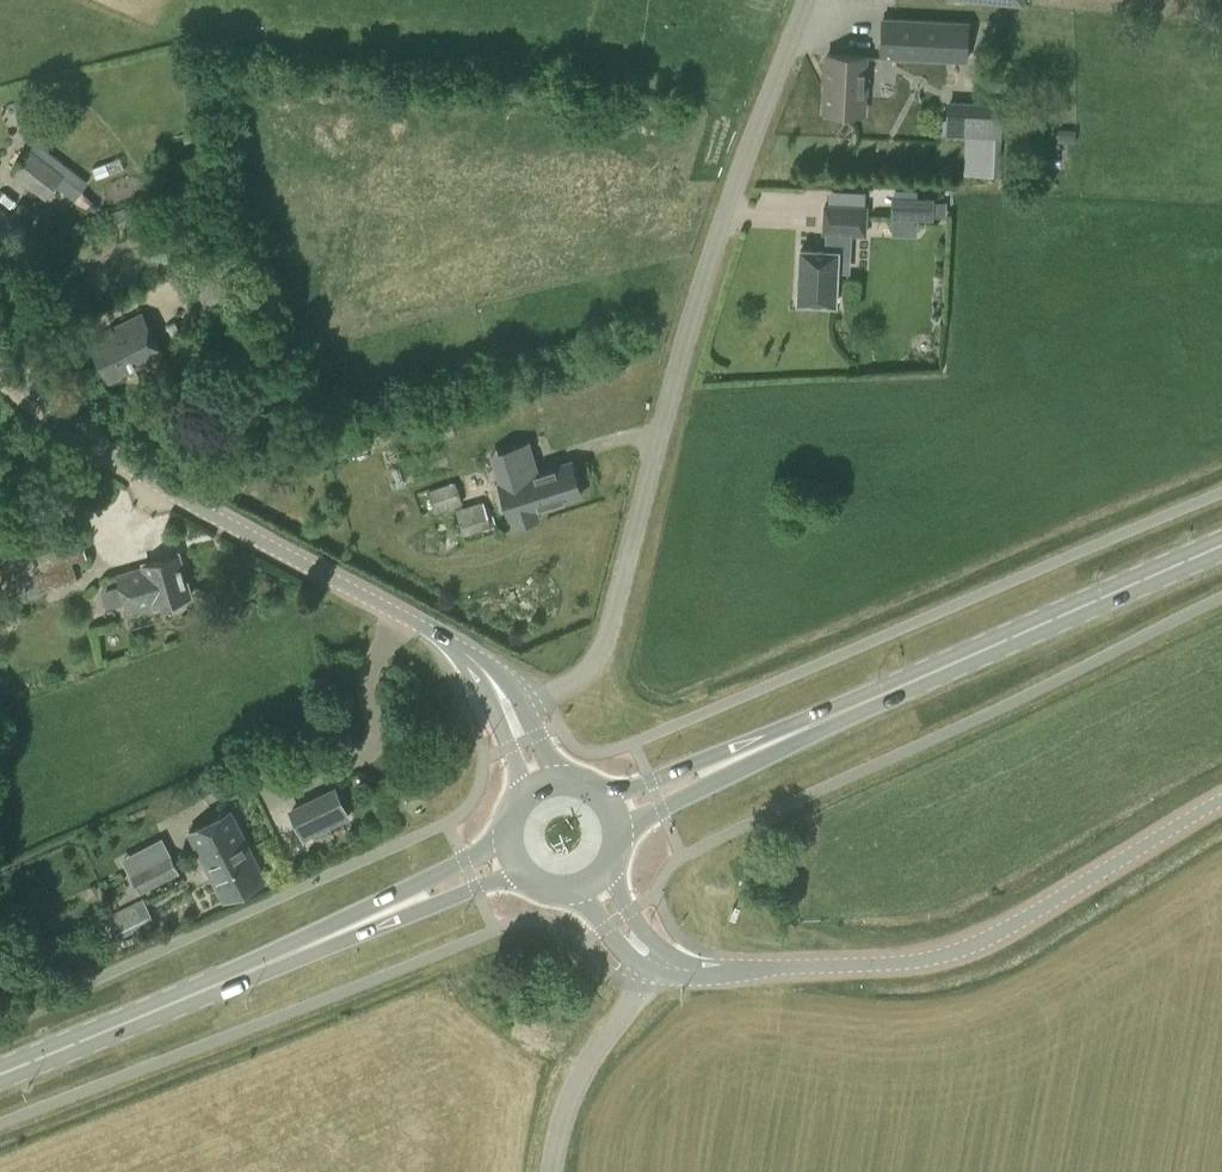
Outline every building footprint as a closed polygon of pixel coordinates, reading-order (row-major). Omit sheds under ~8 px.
[(969,21),(881,17),(879,58),(967,63),(969,21)] [(825,111),(863,113),(865,56),(828,54),(825,111)] [(964,173),(1000,175),(1004,102),(947,99),(946,134),(966,135),(964,173)] [(45,199),(68,166),(36,142),(11,172),(45,199)] [(88,195),(82,204),(92,212),(99,204),(88,195)] [(891,196),(891,218),(933,219),(934,197),(891,196)] [(8,245),(32,212),(21,204),(11,216),(0,208),(0,239),(8,245)] [(800,249),(798,302),(835,303),(838,252),(848,253),(849,233),(865,234),(866,207),(824,205),(823,232),(826,232),(825,250),(800,249)] [(91,343),(110,381),(139,366),(146,384),(172,370),(163,354),(142,313),(120,324),(122,327),(91,343)] [(571,461),(536,472),(532,459),(497,469),(501,483),(500,483),(510,515),(511,515),(514,523),(537,516),(535,508),(548,504),(550,511),(562,507),(560,500),(581,494),(576,478),(578,475),(576,468),(573,466),(571,461)] [(462,502),(455,482),(428,490),(435,511),(462,502)] [(504,523),(496,497),(456,509),(464,535),(504,523)] [(6,541),(16,577),(18,576),(23,595),(40,590),(41,592),(78,581),(72,560),(86,556),(76,520),(6,541)] [(179,552),(145,563),(146,567),(117,574),(128,612),(156,604),(157,607),(191,596),(179,552)] [(332,825),(348,817),(335,790),(319,798),(332,825)] [(190,833),(224,900),(264,880),(231,812),(190,833)] [(180,873),(168,852),(129,871),(140,893),(180,873)] [(151,916),(142,899),(108,915),(116,932),(151,916)]
